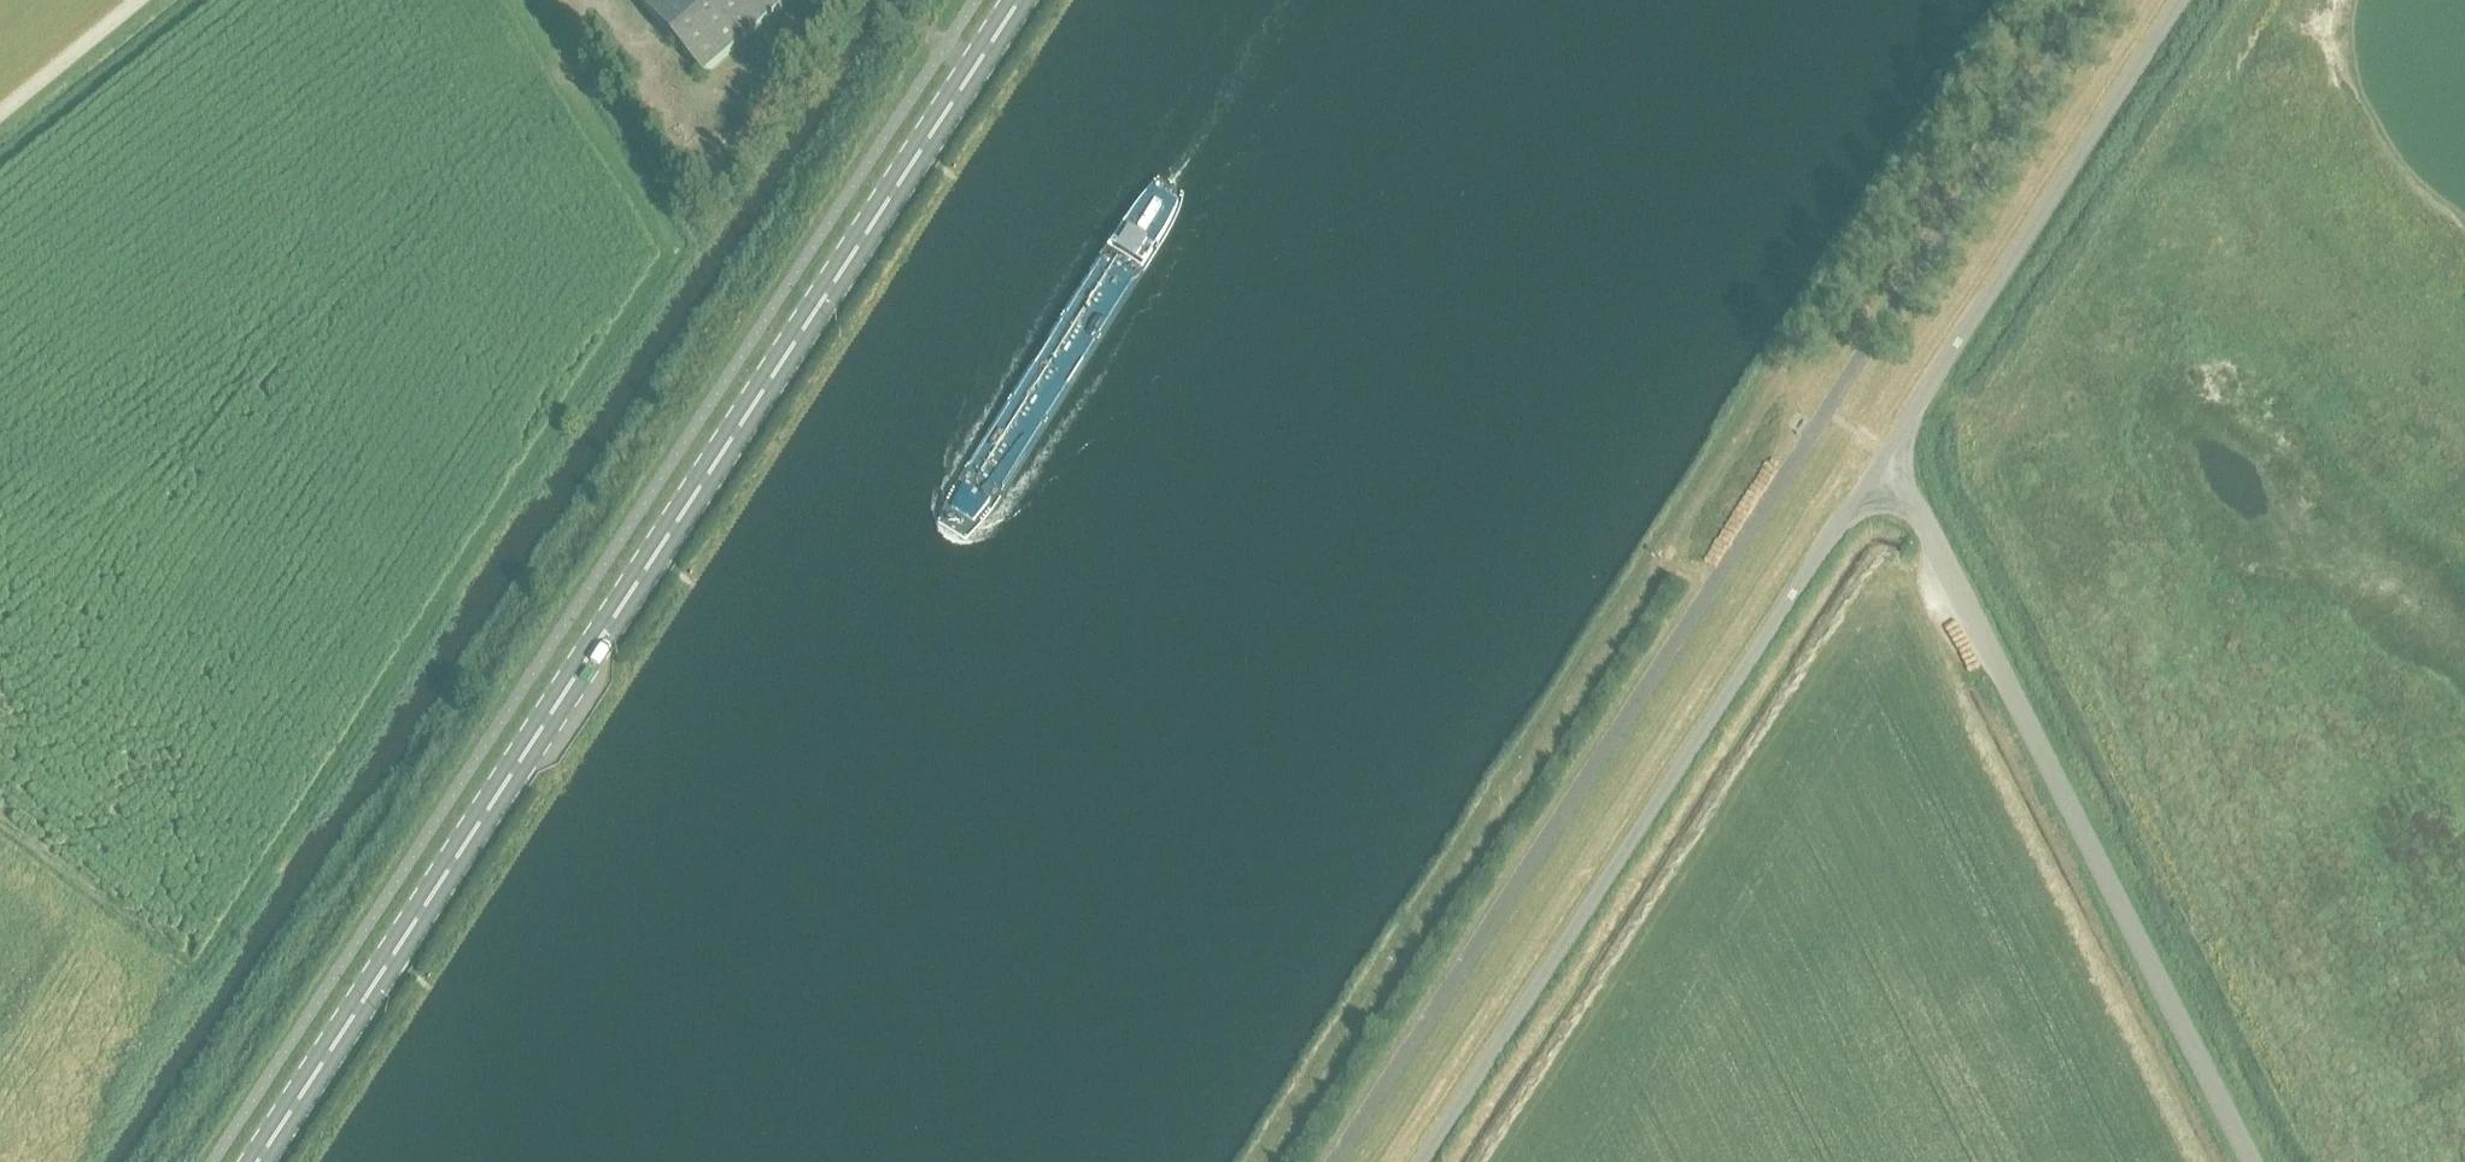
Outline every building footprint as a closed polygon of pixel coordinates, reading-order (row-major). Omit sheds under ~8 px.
[(705,75),(790,0),(644,0),(641,2),(705,75)]
